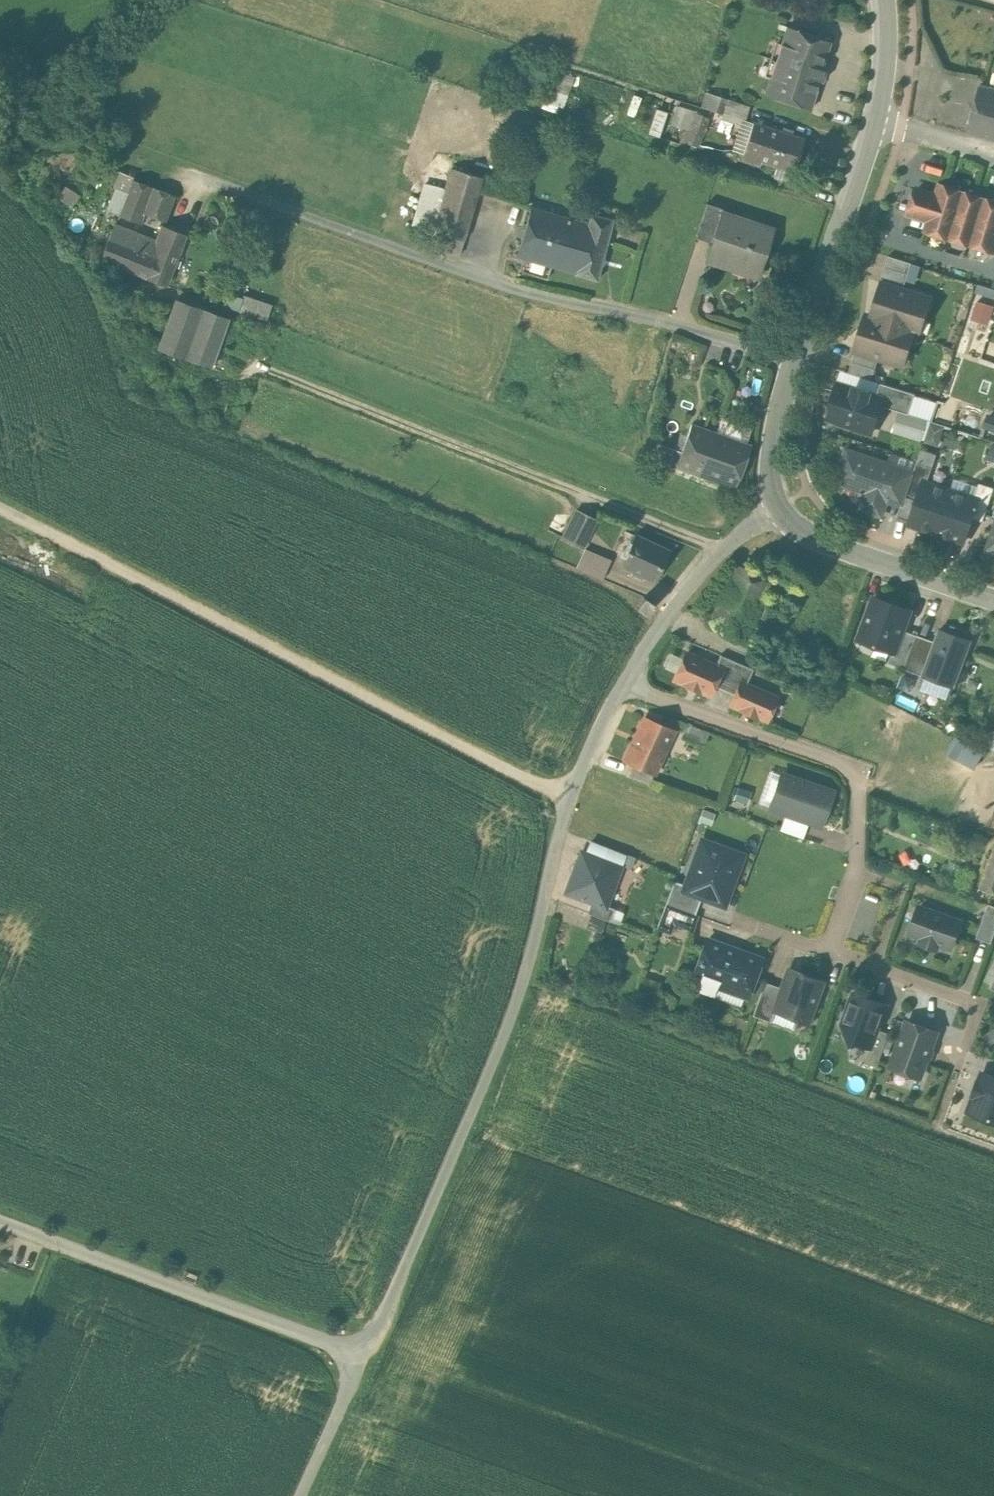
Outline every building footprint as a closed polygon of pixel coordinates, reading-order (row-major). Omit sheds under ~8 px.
[(787,26),(765,94),(810,109),(820,81),(823,82),(826,71),(823,70),(833,41),(787,26)] [(550,58),(535,53),(531,62),(547,67),(550,58)] [(573,74),(557,68),(545,99),(562,105),(573,74)] [(985,82),(970,130),(993,137),(993,85),(985,82)] [(728,99),(707,92),(702,107),(723,114),(724,112),(728,99)] [(749,106),(728,99),(724,112),(745,119),(749,106)] [(696,112),(677,106),(670,124),(685,128),(680,143),(689,147),(686,156),(694,159),(697,151),(693,150),(699,133),(690,130),(695,113),(696,112)] [(657,109),(648,133),(659,136),(667,113),(657,109)] [(745,119),(724,112),(723,114),(721,119),(742,126),(743,126),(745,120),(745,119)] [(709,117),(695,113),(690,130),(699,133),(703,134),(709,117)] [(743,126),(742,126),(734,150),(743,153),(753,123),(745,120),(743,126)] [(804,139),(753,123),(743,153),(742,159),(760,165),(761,161),(793,171),(804,139)] [(483,177),(451,168),(445,188),(433,231),(440,233),(464,240),(478,192),(483,177)] [(528,190),(483,177),(478,192),(523,205),(528,190)] [(175,196),(132,180),(127,193),(116,188),(107,210),(135,221),(138,211),(166,221),(175,196)] [(445,188),(425,183),(421,197),(412,225),(433,231),(445,188)] [(941,185),(937,196),(916,189),(909,212),(930,219),(927,230),(992,250),(993,245),(993,202),(941,185)] [(82,191),(74,186),(67,197),(76,202),(81,194),(88,199),(92,193),(84,188),(82,191)] [(707,203),(698,231),(713,236),(720,213),(722,214),(724,208),(707,203)] [(588,224),(532,207),(518,256),(575,273),(575,274),(597,280),(613,219),(591,214),(588,224)] [(722,214),(720,213),(713,236),(706,258),(759,276),(774,231),(722,214)] [(157,240),(115,223),(100,260),(166,285),(180,247),(181,248),(185,238),(184,237),(186,234),(162,225),(157,240)] [(464,240),(440,233),(436,248),(460,255),(464,240)] [(912,263),(889,255),(882,277),(905,284),(912,263)] [(977,281),(975,289),(993,295),(993,286),(977,281)] [(931,297),(882,282),(868,325),(863,323),(855,350),(856,350),(879,357),(898,364),(903,349),(908,351),(919,318),(924,319),(931,297)] [(271,306),(244,296),(238,312),(265,322),(271,306)] [(229,318),(176,299),(158,348),(211,367),(229,318)] [(970,317),(989,323),(993,305),(993,304),(975,299),(970,317)] [(879,357),(856,350),(849,372),(872,379),(879,357)] [(870,392),(855,387),(854,389),(837,383),(826,418),(872,432),(881,405),(883,398),(877,396),(869,393),(870,392)] [(915,393),(881,383),(877,396),(883,398),(881,405),(909,413),(915,393)] [(943,426),(931,422),(927,436),(935,439),(943,426)] [(751,445),(692,424),(682,451),(676,466),(735,488),(751,445)] [(674,447),(658,442),(653,457),(676,466),(682,451),(674,447)] [(902,468),(845,449),(834,482),(865,493),(860,508),(882,515),(890,490),(894,491),(902,468)] [(914,472),(906,495),(917,500),(924,480),(928,481),(933,467),(918,462),(914,472)] [(914,472),(902,468),(894,491),(906,495),(914,472)] [(928,481),(924,480),(917,500),(910,520),(909,524),(937,533),(951,489),(928,481)] [(979,482),(974,497),(979,498),(972,518),(983,521),(993,489),(993,487),(979,482)] [(974,497),(951,489),(937,533),(964,542),(972,518),(979,498),(974,497)] [(917,500),(906,495),(899,517),(910,520),(917,500)] [(597,519),(577,509),(563,537),(583,547),(597,519)] [(669,551),(635,535),(627,552),(628,553),(622,565),(633,570),(632,572),(643,577),(644,575),(655,581),(669,551)] [(612,560),(586,548),(578,566),(577,568),(603,579),(604,576),(612,560)] [(738,564),(707,618),(739,636),(740,636),(748,621),(770,582),(738,564)] [(860,639),(893,651),(894,651),(903,629),(910,609),(875,596),(860,639)] [(643,597),(636,608),(648,615),(655,604),(643,597)] [(758,627),(748,621),(740,636),(739,636),(750,642),(758,627)] [(923,675),(936,641),(903,629),(894,651),(893,651),(888,662),(904,668),(917,673),(923,675)] [(971,640),(940,629),(936,641),(923,675),(954,686),(971,640)] [(715,666),(686,653),(674,679),(709,695),(713,685),(721,668),(715,666)] [(737,662),(720,655),(715,666),(721,668),(713,685),(724,690),(737,662)] [(773,665),(756,658),(751,668),(753,669),(768,675),(773,665)] [(751,668),(737,662),(724,690),(735,695),(741,682),(746,685),(753,669),(751,668)] [(789,672),(773,665),(768,675),(785,682),(789,672)] [(917,673),(904,668),(896,690),(909,695),(917,673)] [(746,685),(741,682),(735,695),(731,704),(766,719),(775,698),(746,685)] [(673,730),(645,718),(625,760),(632,763),(653,772),(654,773),(673,730)] [(702,732),(688,726),(688,725),(677,721),(676,726),(676,728),(679,731),(685,733),(683,738),(698,744),(702,732)] [(982,750),(954,734),(945,749),(974,765),(982,750)] [(653,772),(632,763),(627,776),(649,784),(653,772)] [(831,792),(783,775),(771,808),(819,824),(831,792)] [(685,885),(683,890),(702,897),(724,906),(743,855),(702,840),(685,885)] [(630,856),(599,844),(594,857),(620,867),(625,869),(630,856)] [(982,885),(993,889),(993,851),(982,885)] [(594,857),(581,852),(566,891),(591,901),(605,906),(605,905),(620,867),(594,857)] [(695,914),(702,897),(683,890),(685,885),(674,881),(666,902),(695,914)] [(614,908),(605,905),(605,906),(591,901),(587,912),(609,920),(614,908)] [(695,914),(666,903),(657,928),(670,932),(673,923),(692,930),(697,915),(695,914)] [(989,903),(977,937),(992,942),(993,936),(993,905),(989,903)] [(961,921),(920,906),(910,932),(923,937),(921,942),(937,948),(939,942),(952,947),(961,921)] [(760,958),(707,939),(698,964),(704,966),(702,971),(695,990),(714,997),(718,986),(746,996),(760,958)] [(824,981),(788,969),(781,987),(774,1010),(809,1022),(824,981)] [(781,987),(765,981),(752,1015),(770,1021),(774,1010),(781,987)] [(887,1004),(853,992),(842,1024),(851,1045),(858,1042),(871,1046),(872,1047),(878,1029),(887,1004)] [(907,1020),(891,1065),(921,1076),(933,1043),(910,1035),(915,1023),(907,1020)] [(937,1031),(915,1023),(910,1035),(933,1043),(937,1031)] [(890,1033),(878,1029),(872,1047),(871,1046),(865,1062),(877,1066),(890,1033)] [(983,1071),(980,1080),(978,1079),(973,1094),(975,1095),(969,1110),(993,1119),(993,1075),(983,1071)]
